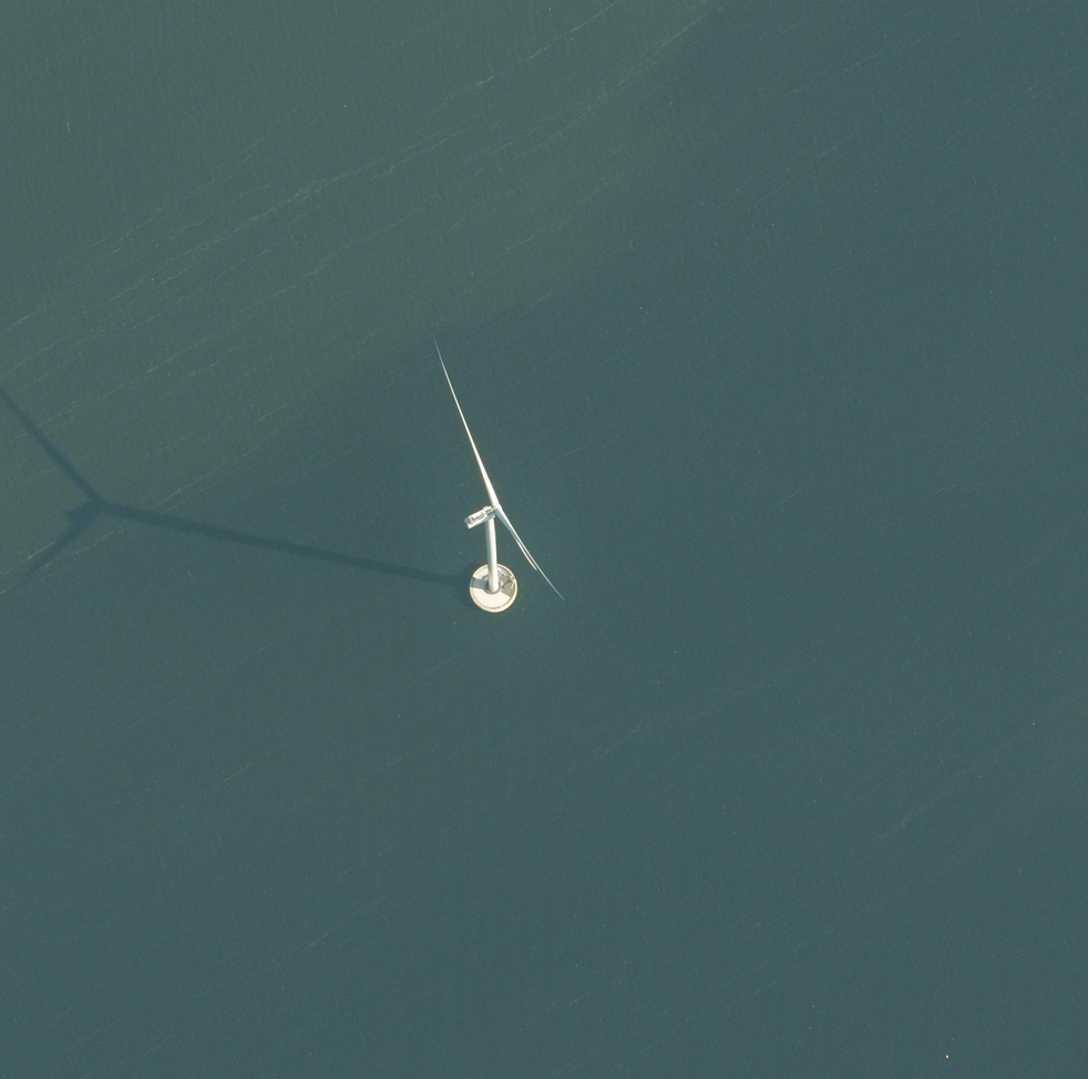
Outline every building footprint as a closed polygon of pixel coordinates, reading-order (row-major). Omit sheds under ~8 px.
[(497,587),(497,586),(497,585),(496,584),(495,583),(495,582),(494,582),(493,581),(492,581),(491,581),(490,582),(489,582),(488,583),(488,584),(487,584),(487,585),(487,586),(487,587),(487,588),(488,589),(489,590),(490,590),(491,591),(492,591),(493,591),(494,590),(495,590),(495,589),(496,589),(496,588),(497,587)]
